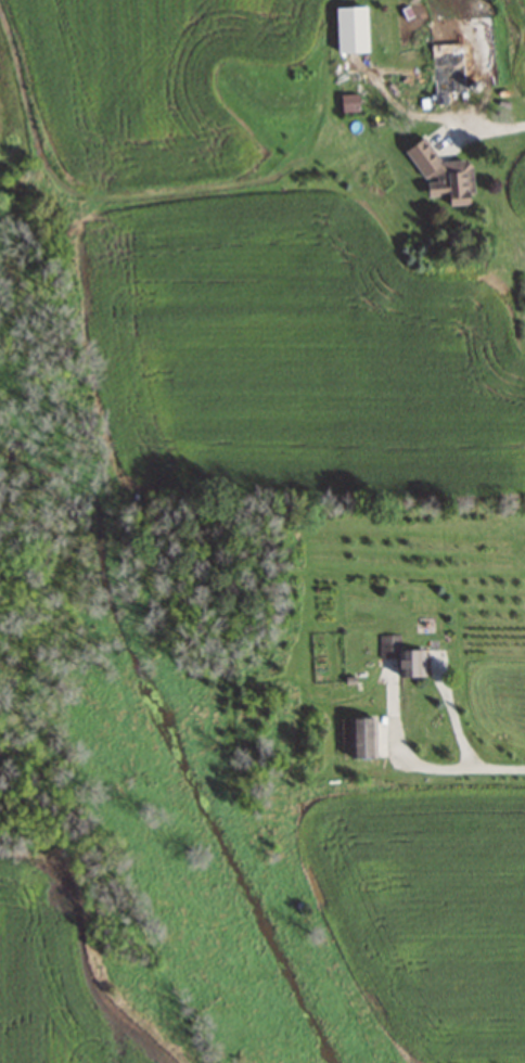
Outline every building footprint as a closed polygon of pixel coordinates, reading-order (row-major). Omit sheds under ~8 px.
[(336,52),(367,52),(367,7),(336,7),(336,52)] [(465,92),(462,41),(429,43),(432,94),(465,92)] [(342,109),(354,108),(354,96),(342,97),(342,109)] [(448,205),(473,203),(470,159),(434,161),(433,142),(417,143),(420,197),(447,195),(448,205)] [(397,677),(425,677),(425,649),(401,649),(401,635),(380,635),(380,658),(397,658),(397,677)] [(375,719),(341,719),(341,758),(375,758),(375,719)]
